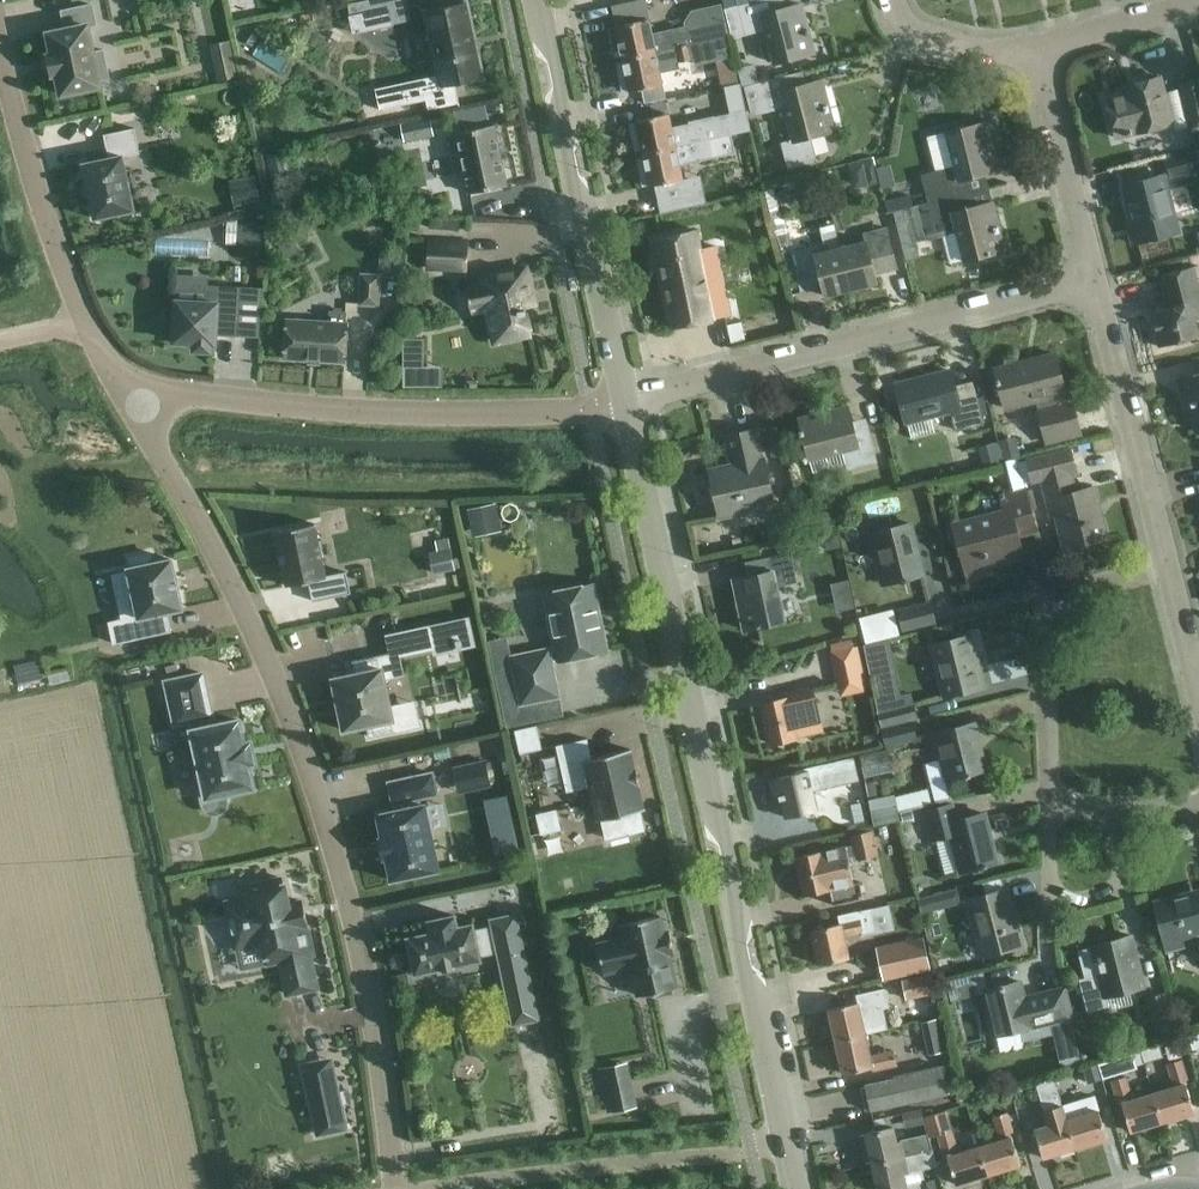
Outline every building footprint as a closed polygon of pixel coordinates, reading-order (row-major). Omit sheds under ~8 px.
[(325,4),(327,9),(328,9),(329,16),(346,12),(345,6),(347,6),(345,0),(325,4)] [(392,25),(410,21),(406,0),(365,0),(347,4),(350,16),(353,33),(392,25)] [(790,58),(814,52),(801,4),(778,9),(776,0),(754,0),(725,8),(733,38),(766,30),(775,63),(790,58)] [(481,78),(465,2),(426,10),(442,87),(481,78)] [(683,22),(684,26),(686,25),(690,44),(691,44),(691,45),(729,36),(721,3),(691,10),(683,22)] [(61,94),(100,86),(99,80),(109,78),(103,50),(93,52),(87,26),(96,24),(91,5),(62,11),(66,29),(48,33),(52,53),(48,54),(52,74),(57,73),(61,94)] [(639,20),(615,26),(622,58),(655,51),(672,47),(690,44),(686,25),(684,26),(651,33),(648,19),(639,20)] [(313,32),(307,42),(330,56),(344,33),(334,27),(326,40),(313,32)] [(625,70),(618,71),(622,90),(629,89),(629,91),(653,86),(662,84),(660,73),(679,69),(678,64),(694,60),(695,65),(715,61),(720,86),(738,83),(729,36),(691,45),(691,44),(690,44),(672,47),(655,51),(622,58),(625,70)] [(234,42),(214,43),(216,78),(236,77),(234,42)] [(754,65),(738,69),(742,86),(758,81),(754,65)] [(760,82),(744,86),(752,116),(786,107),(794,138),(781,142),(788,168),(817,160),(811,136),(834,130),(821,81),(798,87),(795,73),(771,79),(760,82)] [(1105,98),(1116,138),(1172,123),(1160,77),(1138,83),(1139,89),(1105,98)] [(1198,123),(1198,80),(1179,84),(1190,126),(1198,123)] [(659,115),(636,120),(636,122),(641,148),(642,150),(643,153),(676,146),(694,142),(711,138),(731,134),(750,130),(746,109),(729,113),(715,116),(715,115),(688,121),(688,123),(671,126),(671,124),(669,113),(659,115)] [(430,117),(400,123),(404,142),(434,136),(430,117)] [(765,121),(755,124),(759,142),(770,139),(765,121)] [(998,170),(991,142),(997,141),(992,121),(986,123),(986,121),(946,131),(955,168),(921,176),(927,202),(928,202),(964,193),(961,180),(998,170)] [(455,174),(465,172),(469,193),(507,185),(494,124),(457,132),(461,153),(451,155),(455,174)] [(95,218),(134,210),(122,157),(139,153),(134,128),(103,135),(108,158),(83,164),(87,183),(86,183),(90,199),(90,198),(95,218)] [(643,153),(645,164),(639,166),(643,185),(649,184),(650,186),(682,179),(679,165),(715,157),(711,138),(694,142),(676,146),(643,153)] [(1198,168),(1194,151),(1163,158),(1167,176),(1198,168)] [(282,152),(266,155),(272,185),(288,182),(282,152)] [(821,170),(802,175),(806,193),(814,191),(817,205),(828,203),(821,170)] [(243,180),(230,182),(234,205),(244,203),(245,204),(260,202),(255,175),(242,178),(243,180)] [(1162,176),(1123,185),(1137,240),(1132,241),(1132,243),(1176,232),(1162,176)] [(772,182),(763,184),(768,208),(777,206),(773,186),(772,182)] [(913,205),(892,210),(899,235),(905,260),(920,256),(916,242),(943,236),(957,232),(964,261),(1003,251),(991,202),(968,208),(964,193),(928,202),(927,202),(918,204),(918,205),(913,206),(913,205)] [(898,197),(885,201),(888,212),(892,210),(913,205),(910,194),(898,197)] [(773,217),(780,248),(791,245),(785,214),(773,217)] [(227,219),(226,244),(261,246),(262,221),(227,219)] [(896,268),(886,227),(865,233),(867,240),(839,247),(850,289),(877,283),(873,269),(894,264),(895,268),(896,268)] [(653,239),(672,327),(730,315),(725,292),(715,245),(700,248),(696,230),(653,239)] [(465,269),(467,242),(429,239),(428,267),(465,269)] [(821,282),(825,296),(850,289),(839,247),(826,250),(824,243),(790,252),(799,288),(821,282)] [(380,257),(379,273),(381,273),(381,275),(390,276),(390,274),(400,275),(402,256),(384,254),(380,257)] [(1182,341),(1198,337),(1194,320),(1198,319),(1198,292),(1193,267),(1158,275),(1167,308),(1150,312),(1159,347),(1182,341)] [(481,282),(466,285),(472,311),(487,308),(495,341),(530,333),(524,306),(533,305),(525,268),(481,278),(481,282)] [(360,272),(359,306),(380,306),(381,275),(381,273),(379,273),(360,272)] [(165,317),(164,337),(174,337),(173,342),(194,343),(194,350),(210,351),(211,325),(238,326),(240,287),(206,285),(205,302),(176,300),(175,317),(165,317)] [(294,320),(287,320),(286,334),(284,358),(344,361),(345,345),(344,345),(346,311),(330,310),(329,322),(294,320)] [(424,387),(424,367),(424,339),(403,339),(403,387),(424,387)] [(997,379),(996,379),(997,384),(1000,383),(1007,408),(1037,400),(1048,442),(1080,434),(1072,403),(1064,405),(1061,394),(1065,393),(1054,353),(1033,359),(1034,363),(996,373),(997,379)] [(955,429),(983,422),(973,385),(955,390),(950,370),(929,376),(930,379),(898,387),(897,384),(896,384),(905,421),(950,410),(955,429)] [(1182,399),(1187,397),(1195,430),(1198,429),(1198,374),(1177,379),(1182,399)] [(877,462),(867,425),(853,428),(848,406),(799,419),(809,458),(847,448),(852,468),(877,462)] [(1002,460),(995,432),(992,433),(990,424),(956,432),(959,447),(981,442),(982,448),(978,449),(982,465),(1002,460)] [(762,458),(755,429),(725,436),(731,465),(709,470),(720,516),(773,505),(763,458),(762,458)] [(773,430),(761,433),(764,448),(769,447),(771,457),(777,455),(775,445),(776,445),(773,430)] [(1020,455),(1015,436),(999,440),(1004,459),(1020,455)] [(1032,481),(1042,479),(1051,515),(1056,514),(1065,548),(1106,538),(1093,486),(1075,491),(1070,471),(1075,470),(1070,449),(1027,460),(1032,481)] [(1036,531),(1017,458),(1002,462),(1009,491),(1000,494),(1004,511),(954,525),(962,555),(968,578),(991,572),(987,556),(1010,550),(1012,557),(1022,555),(1017,536),(1036,531)] [(496,503),(467,509),(472,537),(502,531),(496,503)] [(901,579),(902,582),(907,580),(907,578),(923,574),(917,551),(909,522),(869,533),(882,584),(901,579)] [(308,581),(313,601),(350,593),(346,572),(325,576),(314,523),(275,532),(286,586),(308,581)] [(838,532),(794,540),(795,549),(818,544),(825,549),(841,546),(838,532)] [(437,550),(428,552),(433,574),(456,570),(449,537),(435,540),(437,550)] [(791,552),(776,555),(753,560),(756,574),(733,579),(744,630),(784,621),(777,586),(797,582),(791,552)] [(109,621),(107,621),(110,633),(112,644),(113,644),(138,639),(143,637),(172,631),(167,612),(182,608),(171,559),(151,563),(149,553),(129,557),(131,568),(128,568),(129,570),(138,614),(121,618),(109,621)] [(548,649),(511,657),(521,704),(558,696),(551,661),(606,650),(592,584),(545,594),(548,612),(546,616),(549,629),(553,632),(556,649),(548,650),(548,649)] [(930,602),(898,610),(903,630),(935,622),(930,602)] [(429,626),(394,633),(399,656),(400,656),(434,648),(435,655),(476,646),(473,631),(470,617),(449,621),(429,626)] [(971,634),(930,644),(943,697),(984,686),(971,634)] [(866,658),(885,654),(887,654),(884,639),(863,644),(866,658)] [(831,650),(829,650),(840,697),(865,691),(864,689),(870,688),(860,645),(853,647),(851,640),(830,645),(831,650)] [(141,643),(119,648),(122,660),(144,656),(141,643)] [(369,737),(395,731),(407,728),(402,704),(390,707),(384,679),(395,676),(391,654),(353,662),(356,673),(332,678),(343,730),(367,725),(369,737)] [(255,763),(250,742),(244,743),(239,720),(213,725),(211,716),(212,716),(203,673),(165,681),(175,724),(191,720),(193,730),(191,730),(205,793),(200,794),(201,799),(202,804),(204,808),(208,811),(212,813),(217,813),(221,811),(225,808),(227,803),(227,798),(225,794),(254,787),(248,764),(255,763)] [(786,694),(786,698),(760,704),(769,743),(809,734),(823,731),(813,687),(786,694)] [(882,726),(916,717),(912,701),(878,710),(882,726)] [(916,738),(911,720),(882,728),(887,746),(916,738)] [(935,802),(951,798),(946,779),(965,774),(965,776),(970,775),(970,773),(985,769),(973,723),(933,733),(939,759),(925,763),(935,802)] [(537,725),(515,730),(520,754),(542,749),(537,725)] [(875,734),(863,736),(865,745),(877,743),(875,734)] [(571,742),(555,745),(561,768),(566,791),(589,786),(597,820),(601,820),(641,810),(644,810),(638,785),(639,784),(636,768),(635,768),(630,749),(591,758),(587,738),(571,742)] [(486,761),(453,768),(457,787),(459,794),(476,790),(484,788),(493,786),(491,779),(486,761)] [(777,778),(786,816),(814,810),(810,790),(813,790),(811,780),(825,777),(826,781),(844,777),(841,764),(777,778)] [(394,811),(377,814),(382,837),(379,838),(383,857),(387,857),(392,880),(439,870),(423,796),(438,793),(434,773),(388,782),(394,811)] [(898,812),(895,796),(895,794),(879,798),(875,781),(866,783),(874,826),(900,820),(898,812)] [(895,796),(898,812),(911,809),(932,803),(928,788),(895,796)] [(824,805),(825,811),(830,834),(867,826),(860,797),(824,805)] [(952,804),(922,811),(929,840),(951,835),(960,871),(996,862),(983,813),(956,820),(952,804)] [(557,809),(536,814),(540,835),(562,830),(557,809)] [(887,825),(878,827),(881,838),(889,836),(887,825)] [(854,843),(795,856),(803,896),(829,890),(833,905),(862,898),(858,879),(852,881),(849,867),(859,865),(857,858),(876,854),(871,832),(852,836),(854,843)] [(242,899),(228,902),(237,947),(265,942),(268,962),(281,960),(288,993),(317,988),(309,954),(312,953),(307,928),(308,927),(302,901),(289,903),(285,879),(240,887),(242,899)] [(959,888),(918,899),(921,914),(963,903),(959,888)] [(1006,889),(966,900),(980,955),(1021,945),(1006,889)] [(1191,903),(1189,894),(1156,902),(1155,900),(1154,900),(1166,948),(1198,940),(1198,943),(1198,901),(1191,903)] [(874,940),(894,935),(887,905),(857,911),(839,915),(840,923),(811,930),(819,964),(849,958),(844,934),(862,930),(863,934),(872,932),(874,940)] [(409,937),(407,937),(407,939),(408,939),(415,972),(414,972),(415,974),(417,973),(416,973),(439,968),(440,971),(442,971),(442,970),(454,967),(454,968),(456,968),(456,964),(478,959),(478,960),(480,959),(480,957),(478,951),(497,947),(498,953),(513,1023),(512,1023),(513,1025),(515,1024),(536,1019),(536,1020),(538,1019),(538,1017),(537,1017),(524,954),(516,916),(516,915),(514,915),(492,920),(490,920),(490,922),(491,922),(492,925),(493,931),(474,935),(473,929),(472,926),(473,926),(472,924),(470,924),(470,925),(457,927),(455,915),(439,919),(441,931),(431,933),(430,933),(409,937)] [(655,992),(656,996),(672,993),(671,988),(676,987),(668,954),(674,952),(669,932),(663,933),(659,915),(622,924),(626,938),(598,944),(604,972),(631,965),(638,995),(655,992)] [(1076,951),(1083,980),(1079,980),(1088,1012),(1108,1007),(1106,996),(1144,987),(1131,935),(1091,945),(1092,947),(1076,951)] [(901,955),(880,960),(884,978),(928,969),(922,938),(899,943),(901,955)] [(932,972),(902,979),(906,999),(936,992),(932,972)] [(1071,1017),(1064,988),(1024,998),(1019,981),(983,990),(994,1035),(1071,1017)] [(828,1008),(836,1041),(865,1034),(860,1012),(884,1007),(881,993),(857,999),(857,1002),(828,1008)] [(1146,999),(1155,1033),(1172,1028),(1163,994),(1146,999)] [(941,1018),(923,1022),(925,1032),(930,1054),(949,1050),(941,1018)] [(873,1070),(896,1065),(893,1050),(884,1052),(880,1031),(865,1034),(836,1041),(843,1073),(872,1067),(873,1070)] [(1140,1048),(1145,1063),(1164,1057),(1158,1042),(1140,1048)] [(894,1078),(865,1084),(871,1110),(894,1105),(947,1093),(959,1091),(949,1050),(930,1054),(931,1056),(926,1057),(928,1068),(894,1075),(895,1078),(894,1078)] [(1125,1054),(1129,1069),(1143,1065),(1138,1050),(1125,1054)] [(1174,1087),(1153,1093),(1162,1122),(1194,1112),(1185,1083),(1188,1083),(1182,1060),(1167,1064),(1174,1087)] [(1086,1113),(1068,1119),(1066,1119),(1075,1148),(1107,1138),(1098,1110),(1101,1109),(1094,1086),(1090,1071),(1076,1075),(1080,1090),(1079,1090),(1086,1113)] [(1121,1103),(1130,1131),(1162,1122),(1153,1093),(1132,1100),(1125,1077),(1111,1081),(1118,1104),(1121,1103)] [(1034,1129),(1043,1158),(1075,1148),(1066,1119),(1068,1119),(1054,1078),(1036,1084),(1049,1124),(1034,1129)] [(630,1080),(603,1086),(608,1112),(635,1106),(630,1080)] [(336,1087),(316,1091),(319,1106),(329,1104),(339,1102),(336,1087)] [(921,1109),(907,1111),(909,1122),(912,1122),(913,1127),(924,1125),(923,1117),(921,1109)] [(956,1184),(988,1174),(979,1145),(958,1152),(946,1111),(923,1118),(927,1133),(930,1136),(937,1134),(944,1157),(947,1156),(956,1184)] [(979,1145),(988,1174),(1020,1165),(1011,1136),(1014,1135),(1007,1112),(992,1117),(999,1139),(979,1145)] [(871,1162),(933,1147),(930,1136),(927,1133),(896,1140),(893,1127),(865,1133),(871,1162)] [(934,1179),(906,1185),(902,1170),(937,1161),(933,1147),(871,1162),(877,1188),(936,1188),(934,1179)]
